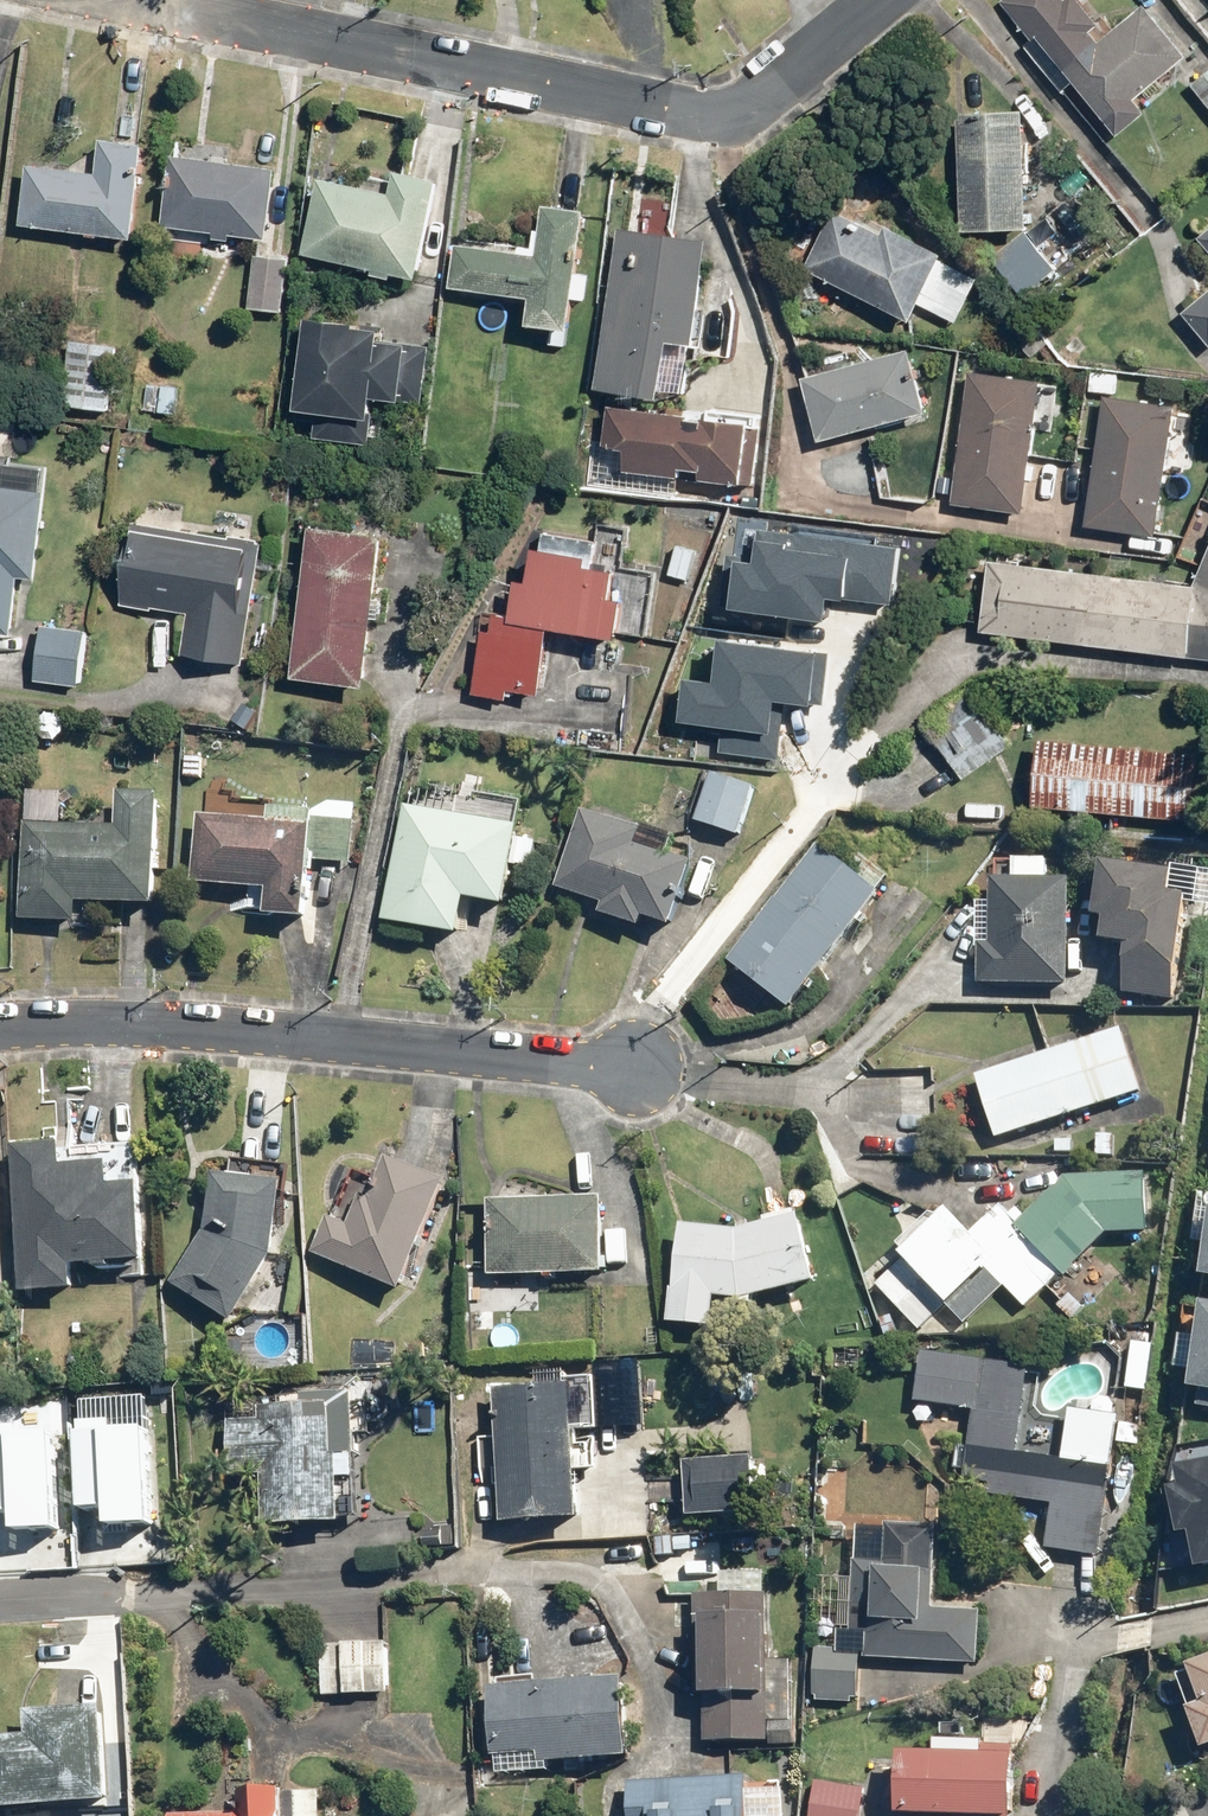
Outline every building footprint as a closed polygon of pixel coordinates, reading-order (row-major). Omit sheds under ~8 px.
[(1146,4),(1109,35),(1080,0),(1003,0),(1001,2),(1033,42),(1026,48),(1110,150),(1153,115),(1141,100),(1191,58),(1146,4)] [(1192,90),(1207,108),(1207,75),(1192,90)] [(1027,115),(963,115),(962,234),(1026,234),(1027,115)] [(29,166),(21,228),(135,242),(147,147),(104,142),(100,176),(29,166)] [(170,160),(163,230),(269,241),(276,170),(226,165),(227,149),(189,145),(188,162),(170,160)] [(322,180),(305,256),(376,272),(375,277),(395,282),(396,276),(421,281),(442,183),(398,174),(393,195),(322,180)] [(958,325),(980,282),(946,265),(949,259),(848,207),(814,274),(915,326),(924,308),(958,325)] [(545,257),(458,248),(453,294),(532,302),(530,328),(575,332),(587,213),(550,209),(545,257)] [(712,244),(620,232),(598,392),(665,401),(673,345),(698,348),(712,244)] [(1033,241),(997,270),(1022,301),(1057,272),(1033,241)] [(289,262),(255,259),(250,312),(284,315),(289,262)] [(1183,317),(1207,346),(1207,295),(1183,317)] [(416,405),(422,344),(374,339),(376,327),(300,320),(291,412),(313,414),(311,438),(364,443),(369,400),(416,405)] [(70,341),(63,409),(109,414),(116,345),(70,341)] [(803,380),(821,444),(930,415),(912,351),(803,380)] [(1122,374),(1089,371),(1088,394),(1120,396),(1122,374)] [(1039,381),(969,374),(956,509),(1025,516),(1039,381)] [(184,384),(147,382),(145,417),(181,419),(184,384)] [(1190,472),(1196,411),(1101,401),(1088,532),(1162,539),(1169,470),(1190,472)] [(627,452),(625,475),(759,489),(766,424),(612,408),(608,450),(627,452)] [(50,469),(0,464),(0,636),(11,637),(17,579),(40,581),(50,469)] [(194,610),(187,658),(245,667),(264,541),(133,521),(121,598),(194,610)] [(386,538),(313,529),(295,680),(368,689),(386,538)] [(618,644),(620,634),(643,639),(653,583),(594,572),(599,540),(543,530),(533,586),(520,583),(513,625),(554,632),(618,644)] [(734,564),(728,608),(821,620),(824,598),(886,606),(893,550),(756,532),(751,566),(734,564)] [(707,551),(678,544),(670,576),(700,583),(707,551)] [(981,635),(1207,663),(1207,558),(1197,586),(990,561),(981,635)] [(476,697),(510,703),(512,691),(542,697),(554,632),(513,625),(490,621),(476,697)] [(70,654),(73,629),(36,625),(30,682),(95,690),(99,657),(70,654)] [(682,681),(677,721),(721,726),(717,752),(778,760),(785,702),(820,707),(826,657),(717,643),(711,685),(682,681)] [(973,691),(924,727),(964,781),(1012,745),(973,691)] [(1042,740),(1034,806),(1196,824),(1204,759),(1042,740)] [(734,837),(753,785),(711,769),(692,821),(734,837)] [(459,789),(453,819),(408,810),(385,924),(463,940),(469,907),(508,915),(518,866),(534,869),(538,847),(519,843),(527,803),(459,789)] [(118,833),(27,828),(22,925),(79,928),(80,907),(157,911),(162,800),(120,798),(118,833)] [(638,847),(644,828),(588,808),(559,890),(606,907),(601,921),(642,935),(645,926),(672,935),(696,867),(638,847)] [(313,867),(315,814),(222,810),(222,821),(199,820),(196,891),(268,894),(267,921),(311,923),(313,867)] [(357,815),(315,814),(313,867),(354,869),(357,815)] [(785,1002),(877,888),(819,842),(728,956),(785,1002)] [(1170,994),(1172,969),(1181,900),(1207,905),(1207,867),(1169,863),(1095,860),(1092,913),(1103,914),(1101,942),(1123,944),(1120,991),(1170,994)] [(1070,989),(1072,883),(1049,882),(1049,863),(1014,862),(1014,882),(992,881),(991,947),(981,947),(980,987),(1070,989)] [(978,1080),(999,1143),(1145,1096),(1124,1033),(978,1080)] [(60,1136),(10,1139),(19,1288),(72,1284),(71,1262),(145,1257),(140,1179),(109,1181),(108,1157),(61,1160),(60,1136)] [(313,1258),(403,1297),(451,1188),(390,1162),(371,1203),(363,1200),(350,1229),(329,1220),(313,1258)] [(278,1176),(211,1173),(200,1227),(168,1281),(224,1319),(268,1251),(278,1176)] [(1064,1281),(1105,1240),(1153,1238),(1151,1177),(1071,1181),(1022,1230),(1017,1235),(1064,1281)] [(490,1204),(490,1280),(607,1280),(606,1204),(490,1204)] [(952,1210),(900,1261),(903,1264),(877,1291),(922,1334),(947,1309),(967,1329),(1008,1289),(1032,1313),(1064,1281),(1017,1235),(1022,1230),(1000,1207),(975,1233),(952,1210)] [(1198,1269),(1207,1270),(1207,1208),(1198,1269)] [(819,1290),(806,1223),(743,1234),(682,1232),(679,1293),(672,1293),(669,1329),(716,1333),(718,1305),(740,1306),(819,1290)] [(1197,1300),(1184,1382),(1200,1385),(1197,1401),(1207,1403),(1207,1301),(1197,1300)] [(989,1488),(987,1500),(995,1501),(1052,1508),(1046,1557),(1100,1564),(1118,1420),(1070,1414),(1064,1461),(1014,1454),(1026,1366),(921,1353),(914,1409),(974,1417),(965,1485),(989,1488)] [(536,1395),(498,1396),(500,1529),(577,1527),(573,1374),(536,1375),(536,1395)] [(357,1465),(358,1438),(374,1438),(374,1419),(387,1420),(387,1381),(351,1380),(351,1398),(259,1396),(259,1426),(228,1425),(227,1486),(265,1487),(264,1529),(342,1530),(343,1464),(357,1465)] [(104,1418),(71,1419),(75,1503),(99,1502),(100,1522),(144,1520),(139,1426),(105,1428),(104,1418)] [(0,1425),(0,1507),(5,1507),(6,1528),(49,1526),(44,1423),(0,1425)] [(757,1462),(690,1463),(690,1520),(758,1519),(757,1462)] [(1165,1500),(1169,1520),(1177,1518),(1182,1544),(1194,1542),(1201,1575),(1207,1574),(1207,1468),(1181,1473),(1186,1496),(1165,1500)] [(861,1563),(855,1563),(849,1638),(868,1640),(866,1660),(977,1669),(981,1615),(934,1611),(941,1531),(864,1525),(861,1563)] [(793,1750),(795,1669),(770,1669),(771,1598),(698,1597),(695,1748),(793,1750)] [(321,1646),(323,1700),(391,1697),(389,1644),(321,1646)] [(862,1652),(817,1650),(814,1703),(859,1705),(862,1652)] [(1206,1758),(1207,1757),(1207,1667),(1176,1679),(1206,1758)] [(499,1764),(499,1779),(554,1776),(553,1766),(630,1762),(626,1685),(487,1693),(491,1764),(499,1764)] [(0,1736),(0,1802),(98,1796),(94,1706),(18,1710),(19,1735),(0,1736)] [(900,1757),(899,1815),(1014,1815),(1016,1751),(982,1750),(982,1760),(900,1757)] [(785,1794),(750,1795),(750,1781),(651,1783),(651,1785),(628,1784),(627,1815),(785,1815),(785,1794)] [(314,1790),(282,1791),(281,1782),(236,1784),(237,1809),(160,1812),(161,1815),(315,1815),(314,1790)] [(814,1815),(865,1815),(869,1791),(819,1783),(814,1815)]
